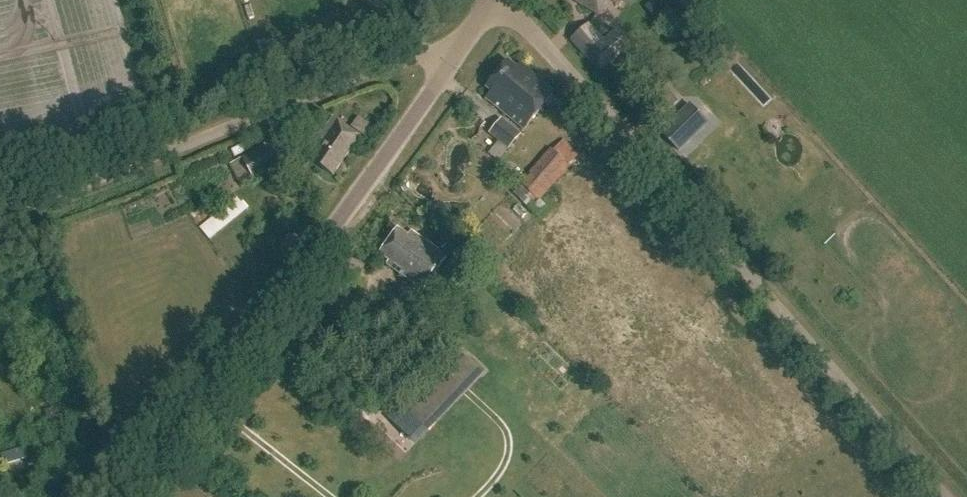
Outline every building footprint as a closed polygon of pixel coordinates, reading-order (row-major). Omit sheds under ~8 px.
[(596,13),(604,0),(575,0),(596,13)] [(567,36),(595,69),(625,43),(612,28),(601,37),(586,20),(567,36)] [(555,95),(521,67),(517,71),(508,63),(486,91),(500,102),(495,108),(525,132),(555,95)] [(680,125),(697,143),(721,119),(703,101),(680,125)] [(309,164),(329,178),(356,139),(324,116),(304,145),(316,153),(309,164)] [(491,135),(513,153),(525,138),(503,120),(491,135)] [(791,132),(781,139),(791,153),(801,145),(791,132)] [(564,140),(520,192),(537,206),(581,155),(564,140)] [(274,142),(239,162),(228,166),(239,189),(253,184),(286,166),(274,142)] [(213,241),(249,209),(239,198),(203,229),(213,241)] [(387,265),(397,273),(395,275),(422,295),(448,260),(412,233),(408,239),(398,232),(381,255),(390,262),(387,265)]
